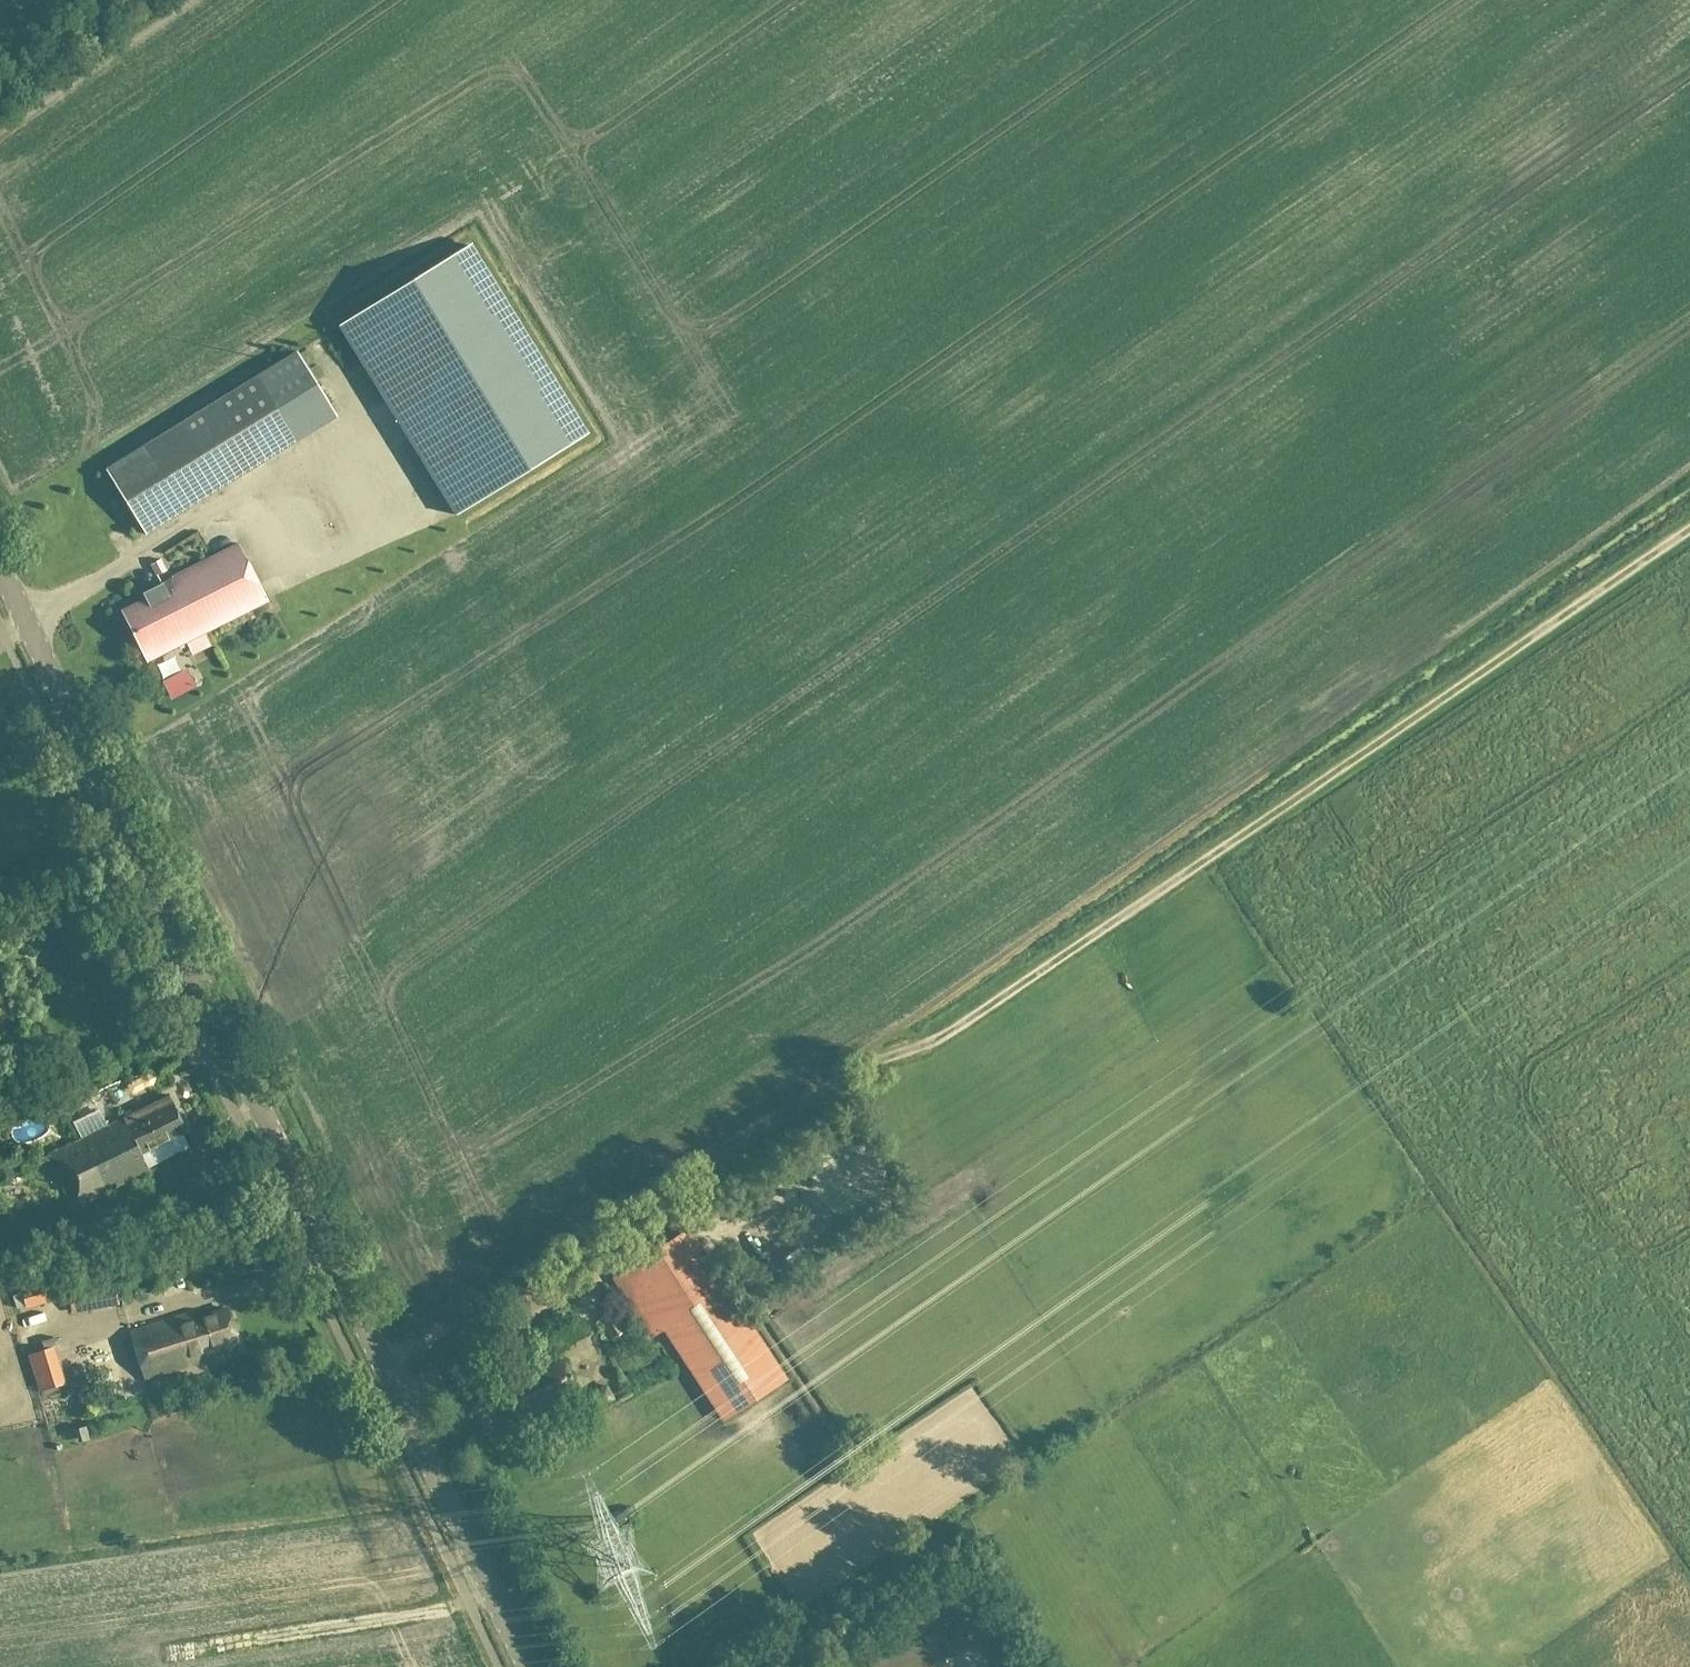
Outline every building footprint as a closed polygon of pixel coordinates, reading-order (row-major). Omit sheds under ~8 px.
[(338,327),(455,517),(585,437),(467,247),(338,327)] [(222,488),(182,423),(105,469),(145,534),(222,488)] [(267,601),(254,576),(238,545),(142,593),(146,600),(121,612),(147,662),(267,601)] [(160,561),(151,566),(156,577),(166,572),(160,561)] [(187,660),(160,672),(173,702),(201,689),(187,660)] [(68,1144),(44,1155),(71,1210),(149,1173),(140,1154),(185,1132),(168,1096),(122,1118),(105,1126),(106,1128),(72,1144),(68,1144)] [(93,1109),(79,1115),(84,1129),(99,1123),(93,1109)] [(722,1420),(784,1379),(687,1230),(625,1271),(642,1297),(630,1305),(651,1337),(663,1329),(722,1420)] [(109,1268),(63,1278),(69,1306),(115,1296),(109,1268)] [(171,1302),(152,1310),(157,1322),(176,1315),(171,1302)] [(198,1318),(196,1311),(129,1332),(143,1378),(206,1359),(203,1352),(236,1342),(225,1309),(198,1318)] [(612,1311),(598,1320),(610,1339),(624,1331),(612,1311)] [(538,1361),(514,1373),(518,1382),(504,1389),(518,1419),(573,1393),(559,1362),(543,1370),(538,1361)] [(64,1385),(60,1373),(35,1381),(39,1393),(64,1385)] [(133,1399),(125,1373),(75,1388),(83,1415),(133,1399)] [(605,1386),(580,1399),(587,1412),(611,1399),(605,1386)]
